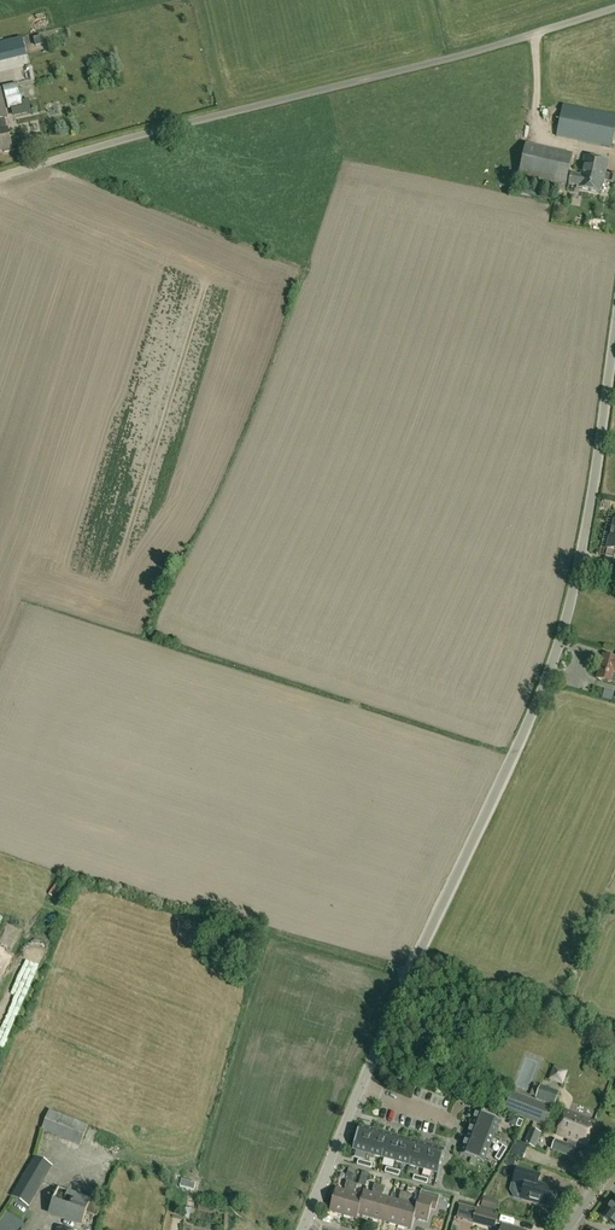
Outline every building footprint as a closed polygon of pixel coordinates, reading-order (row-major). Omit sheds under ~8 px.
[(0,43),(0,59),(26,53),(23,38),(0,43)] [(36,46),(43,45),(42,38),(35,40),(36,46)] [(18,84),(3,87),(6,101),(7,101),(9,109),(24,106),(22,97),(21,97),(18,84)] [(556,138),(611,149),(614,130),(614,115),(563,105),(556,138)] [(7,128),(0,130),(0,152),(12,149),(7,128)] [(566,187),(573,155),(526,145),(517,185),(556,192),(557,185),(566,187)] [(578,187),(578,188),(600,193),(602,184),(604,184),(604,181),(609,182),(614,184),(614,175),(610,174),(610,175),(606,174),(608,162),(584,157),(581,176),(571,174),(568,184),(578,187)] [(604,560),(602,570),(614,572),(614,561),(614,557),(614,521),(610,539),(609,539),(607,550),(605,560),(604,560)] [(597,679),(614,684),(614,659),(603,655),(597,679)] [(610,696),(611,689),(601,686),(600,693),(610,696)] [(235,942),(229,940),(226,952),(232,954),(235,942)] [(549,1080),(562,1085),(567,1072),(554,1068),(549,1080)] [(536,1099),(554,1106),(559,1093),(541,1086),(536,1099)] [(553,1108),(512,1092),(505,1111),(546,1127),(553,1108)] [(472,1125),(495,1134),(501,1120),(477,1110),(472,1125)] [(88,1126),(50,1111),(42,1130),(80,1145),(88,1126)] [(595,1124),(566,1113),(557,1135),(569,1140),(567,1145),(555,1140),(551,1150),(572,1158),(576,1149),(575,1148),(577,1143),(587,1147),(595,1124)] [(472,1125),(466,1140),(490,1149),(495,1134),(472,1125)] [(373,1130),(360,1126),(353,1151),(367,1154),(373,1130)] [(95,1129),(92,1141),(111,1146),(114,1134),(95,1129)] [(388,1134),(373,1130),(367,1154),(381,1158),(388,1134)] [(541,1134),(531,1130),(525,1145),(535,1149),(541,1134)] [(402,1138),(388,1134),(381,1158),(396,1162),(402,1138)] [(396,1162),(410,1166),(417,1142),(402,1138),(396,1162)] [(484,1163),(490,1149),(466,1140),(460,1154),(484,1163)] [(431,1146),(417,1142),(410,1166),(424,1170),(431,1146)] [(445,1150),(431,1146),(424,1170),(438,1174),(445,1150)] [(499,1153),(504,1155),(507,1149),(503,1146),(499,1153)] [(500,1162),(504,1155),(499,1153),(495,1159),(500,1162)] [(35,1157),(12,1197),(28,1207),(52,1167),(35,1157)] [(349,1168),(347,1175),(354,1177),(356,1170),(349,1168)] [(540,1176),(517,1169),(513,1184),(525,1187),(521,1200),(549,1207),(554,1189),(538,1184),(540,1176)] [(346,1182),(344,1191),(336,1189),(329,1212),(343,1216),(352,1184),(346,1182)] [(358,1185),(352,1184),(343,1216),(357,1220),(358,1215),(362,1196),(355,1194),(358,1185)] [(364,1192),(362,1196),(358,1215),(371,1219),(380,1186),(374,1185),(372,1194),(364,1192)] [(385,1188),(380,1186),(371,1219),(384,1223),(391,1199),(383,1197),(385,1188)] [(49,1212),(82,1224),(86,1212),(97,1216),(102,1203),(58,1188),(49,1212)] [(417,1206),(414,1219),(427,1223),(431,1210),(436,1211),(440,1196),(421,1191),(420,1196),(417,1206)] [(398,1201),(391,1199),(384,1223),(397,1226),(406,1194),(401,1192),(398,1201)] [(406,1194),(397,1226),(410,1229),(411,1229),(414,1219),(417,1206),(409,1204),(412,1195),(406,1194)] [(603,1217),(614,1226),(614,1201),(603,1217)] [(217,1217),(220,1207),(201,1202),(198,1211),(217,1217)] [(180,1215),(186,1217),(189,1206),(183,1205),(180,1215)] [(456,1216),(467,1219),(469,1209),(459,1206),(456,1216)] [(494,1228),(496,1229),(495,1229),(496,1229),(516,1229),(495,1224),(497,1217),(476,1211),(473,1223),(494,1229),(494,1228)]
